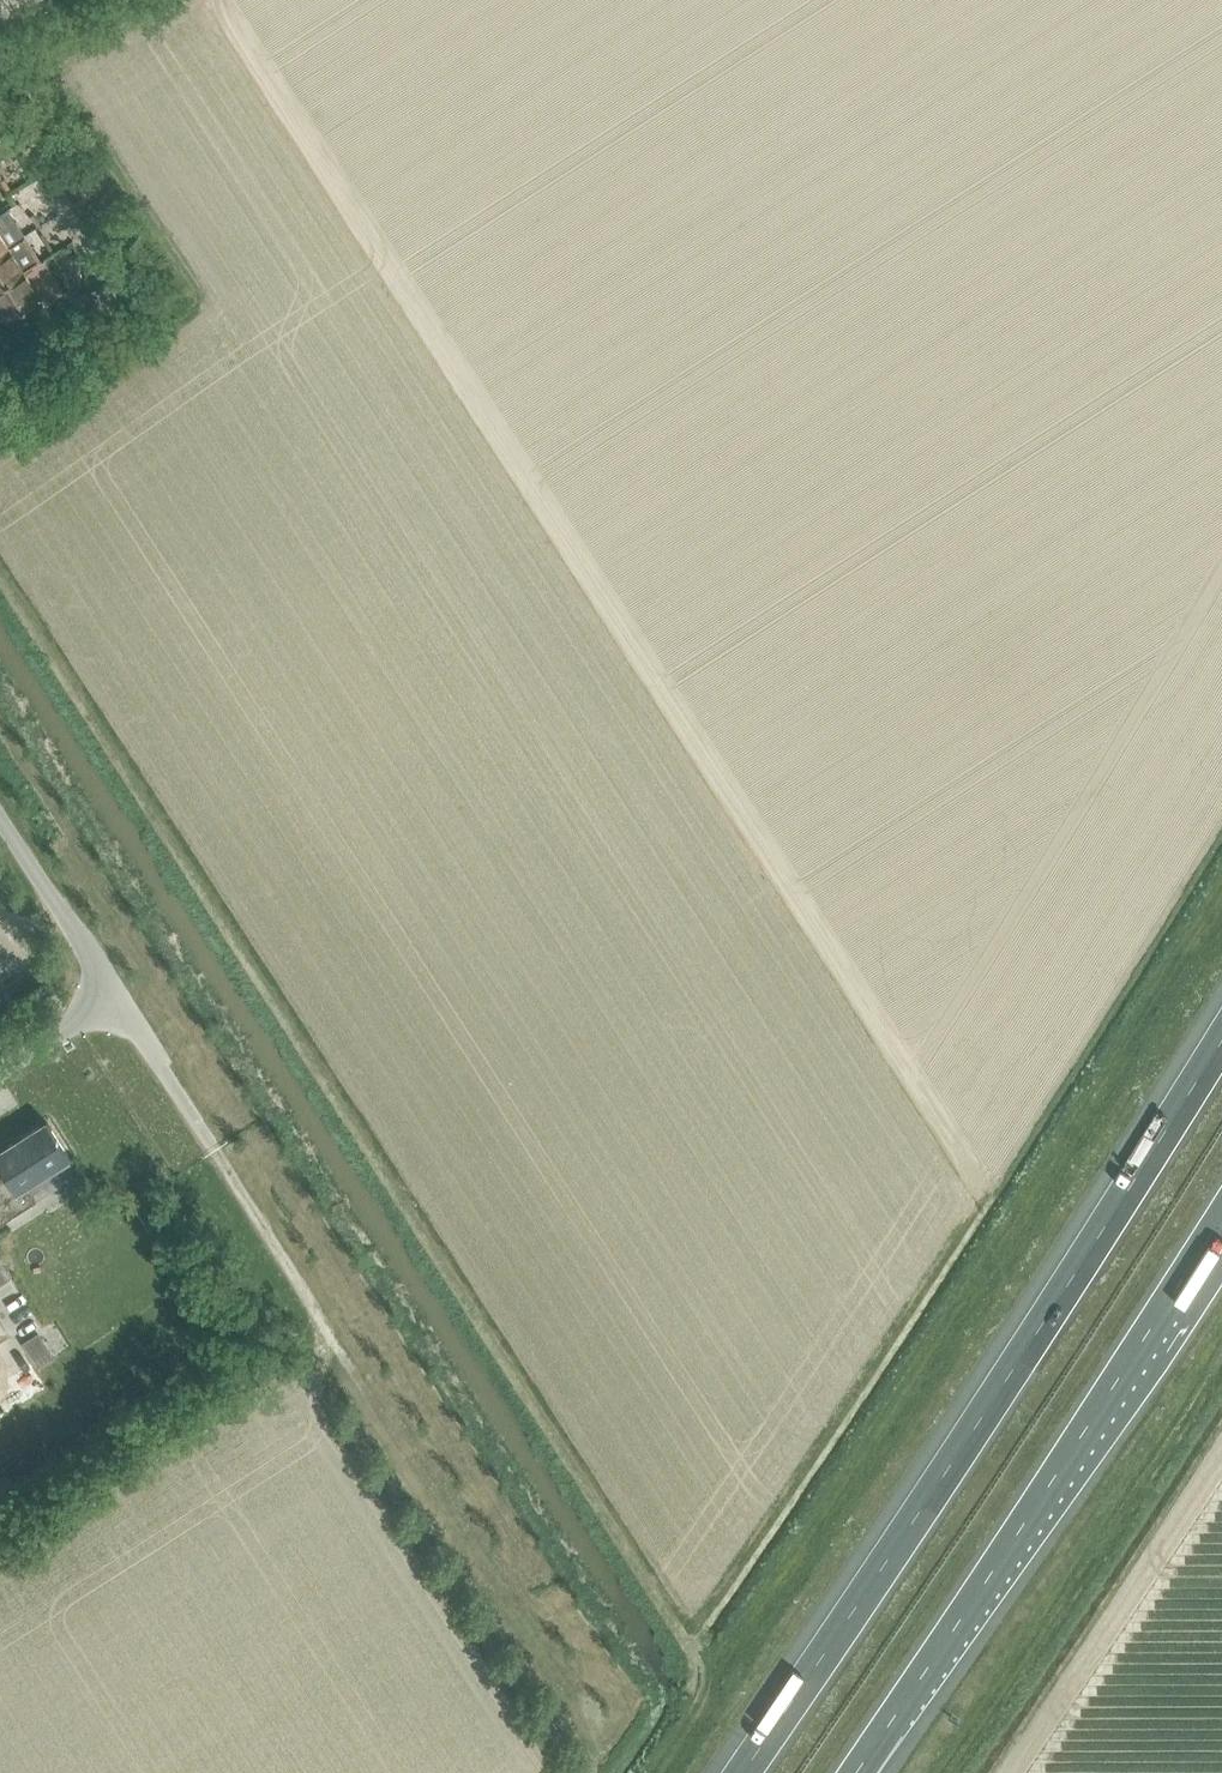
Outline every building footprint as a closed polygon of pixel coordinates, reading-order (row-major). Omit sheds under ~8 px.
[(89,192),(74,202),(84,219),(101,209),(89,192)] [(8,227),(0,213),(0,232),(8,227)] [(41,260),(24,233),(7,244),(7,245),(0,249),(0,286),(41,260)] [(41,298),(64,284),(48,257),(42,261),(41,260),(0,286),(0,306),(8,319),(41,298)] [(37,1201),(27,1186),(70,1158),(47,1121),(0,1151),(0,1224),(37,1201)] [(0,1318),(0,1344),(12,1336),(0,1318)]
